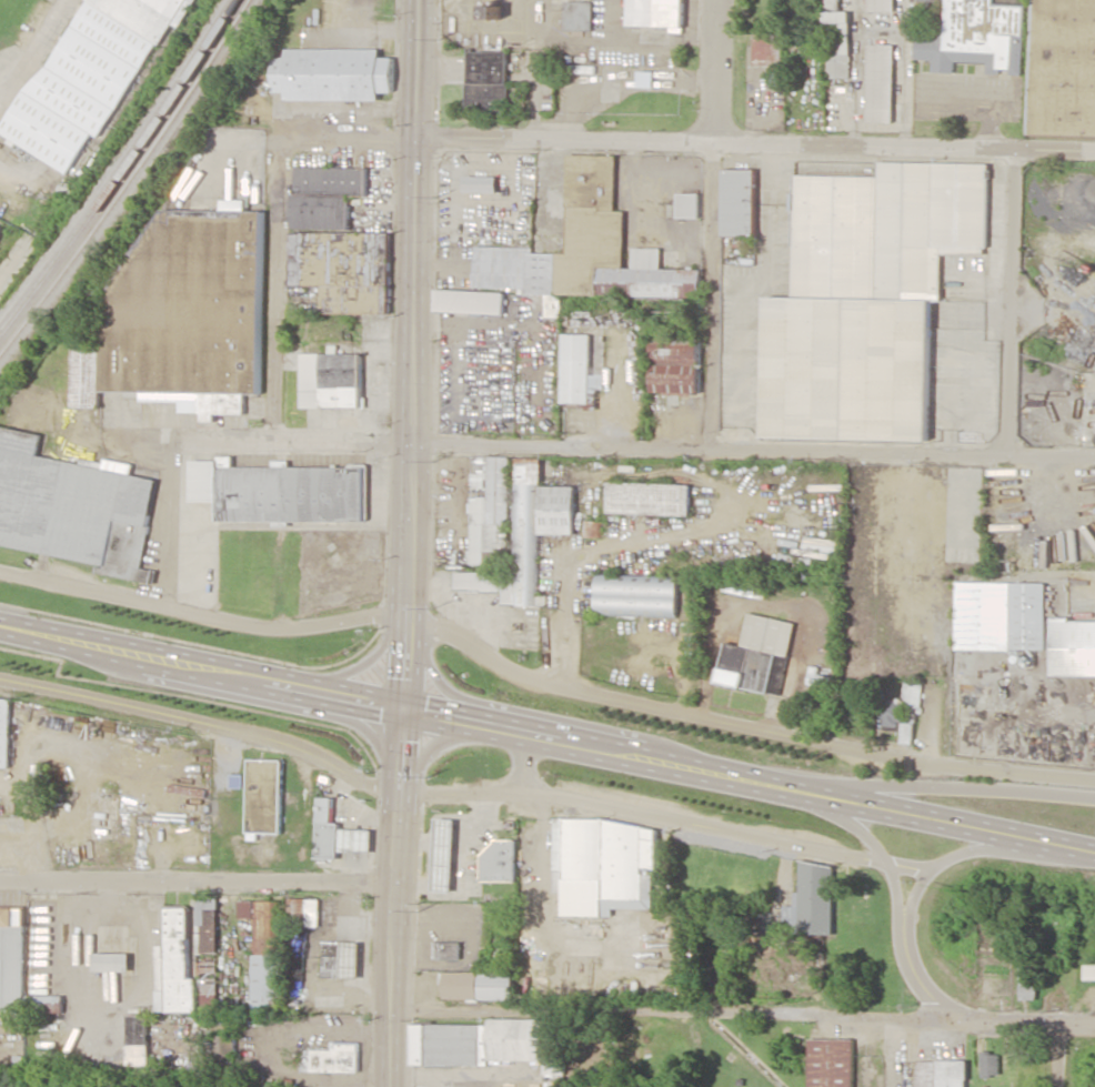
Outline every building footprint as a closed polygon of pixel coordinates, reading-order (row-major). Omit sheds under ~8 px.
[(71,172),(91,132),(104,139),(167,20),(180,27),(194,0),(81,0),(8,139),(71,172)] [(685,27),(686,0),(630,0),(630,25),(685,27)] [(842,9),(842,0),(826,0),(827,10),(842,9)] [(896,0),(869,0),(869,11),(896,11),(896,0)] [(1024,5),(993,5),(994,0),(919,0),(919,3),(933,3),(932,34),(917,34),(916,59),(933,59),(932,72),(956,72),(956,62),(989,63),(988,71),(1010,72),(1010,75),(1023,75),(1024,5)] [(1029,133),(1094,136),(1094,0),(1034,0),(1029,133)] [(594,1),(566,1),(566,30),(593,31),(594,1)] [(850,11),(826,12),(827,78),(851,78),(850,11)] [(753,64),(782,65),(783,34),(754,33),(753,64)] [(894,122),(896,44),(869,44),(867,122),(894,122)] [(379,49),(285,48),(285,57),(272,57),(271,92),(285,92),(285,99),(380,101),(380,92),(392,93),(393,58),(379,57),(379,49)] [(508,111),(509,52),(467,51),(466,110),(508,111)] [(656,87),(656,71),(640,71),(640,87),(656,87)] [(567,254),(529,252),(529,248),(475,246),(474,287),(520,288),(520,294),(547,295),(546,317),(561,317),(562,294),(701,298),(702,270),(661,268),(662,248),(635,247),(634,269),(624,268),(626,211),(616,211),(618,155),(570,154),(567,254)] [(764,438),(930,440),(932,301),(941,301),(942,254),(987,255),(989,164),(879,162),(879,176),(795,175),(795,194),(790,194),(790,208),(795,208),(794,297),(767,297),(764,438)] [(367,168),(296,166),(296,193),(291,193),(290,228),(349,229),(350,192),(367,193),(367,168)] [(723,235),(755,236),(756,169),(724,168),(723,235)] [(465,192),(497,192),(498,176),(465,176),(465,192)] [(700,193),(680,193),(680,217),(700,217),(700,193)] [(161,209),(100,295),(99,319),(85,339),(72,338),(71,407),(98,407),(98,391),(139,392),(139,402),(179,402),(179,413),(244,414),(244,393),(261,394),(263,211),(243,211),(244,199),(219,199),(219,210),(161,209)] [(289,233),(289,285),(389,286),(389,233),(289,233)] [(504,291),(435,290),(435,312),(504,313),(504,291)] [(591,334),(563,334),(562,403),(590,403),(590,391),(605,391),(605,374),(590,374),(591,334)] [(652,340),(652,393),(699,393),(700,340),(652,340)] [(300,407),(361,408),(361,354),(301,353),(300,407)] [(156,479),(129,475),(131,463),(103,459),(102,467),(36,456),(40,434),(0,427),(0,545),(99,561),(97,573),(152,582),(154,570),(141,568),(156,479)] [(232,467),(232,456),(216,456),(216,460),(190,460),(190,501),(217,501),(217,522),(367,521),(367,466),(232,467)] [(507,456),(470,456),(469,565),(506,566),(507,456)] [(538,605),(538,534),(574,534),(574,486),(541,486),(541,459),(514,459),(513,571),(455,571),(455,591),(503,591),(503,605),(538,605)] [(608,513),(689,516),(690,485),(609,482),(608,513)] [(600,521),(585,521),(585,536),(600,535),(600,521)] [(678,576),(597,574),(597,615),(677,617),(678,576)] [(957,648),(1045,650),(1047,583),(958,581),(957,648)] [(1052,619),(1052,675),(1094,676),(1094,620),(1052,619)] [(820,667),(812,666),(809,686),(833,689),(835,677),(818,674),(820,667)] [(923,683),(905,682),(904,700),(886,699),(884,729),(903,731),(902,743),(913,744),(915,713),(921,713),(923,683)] [(9,768),(11,699),(0,698),(0,768),(9,768)] [(247,832),(280,833),(282,760),(249,759),(247,832)] [(229,787),(242,787),(242,775),(230,774),(229,787)] [(372,830),(339,829),(339,823),(332,822),(332,797),(317,797),(316,858),(337,859),(338,850),(371,851),(372,830)] [(454,819),(435,819),(434,891),(453,891),(454,819)] [(657,822),(553,820),(552,892),(561,892),(561,916),(611,916),(611,908),(651,908),(652,876),(641,875),(642,866),(656,866),(657,822)] [(481,881),(514,881),(515,840),(493,839),(493,850),(481,850),(481,881)] [(834,933),(834,863),(800,863),(800,892),(794,892),(794,905),(784,905),(784,933),(834,933)] [(218,895),(198,895),(197,993),(202,993),(202,1008),(218,1009),(218,895)] [(319,927),(319,899),(289,898),(288,926),(319,927)] [(254,1013),(282,1013),(282,901),(239,900),(239,918),(254,918),(254,1013)] [(25,907),(0,907),(0,1010),(24,1010),(25,907)] [(157,945),(157,1012),(196,1012),(196,978),(189,978),(189,907),(165,907),(166,945),(157,945)] [(323,977),(360,978),(361,942),(324,941),(323,977)] [(461,959),(461,942),(434,941),(433,958),(461,959)] [(131,953),(95,953),(95,971),(131,971),(131,953)] [(1094,979),(1094,964),(1082,964),(1081,978),(1094,979)] [(1032,968),(1018,969),(1018,1000),(1033,999),(1032,968)] [(444,999),(513,1000),(513,972),(444,971),(444,999)] [(147,1014),(126,1015),(127,1067),(148,1066),(147,1014)] [(413,1065),(489,1066),(489,1060),(544,1061),(544,1075),(559,1075),(559,1049),(545,1049),(546,1019),(488,1019),(488,1025),(414,1025),(413,1065)] [(235,1035),(215,1035),(215,1055),(235,1055),(235,1035)] [(853,1039),(809,1039),(808,1086),(853,1086),(853,1039)] [(359,1073),(360,1044),(331,1043),(331,1050),(303,1050),(303,1071),(359,1073)] [(998,1052),(980,1053),(981,1076),(998,1075),(998,1052)] [(916,1086),(965,1086),(965,1061),(917,1060),(916,1086)]
